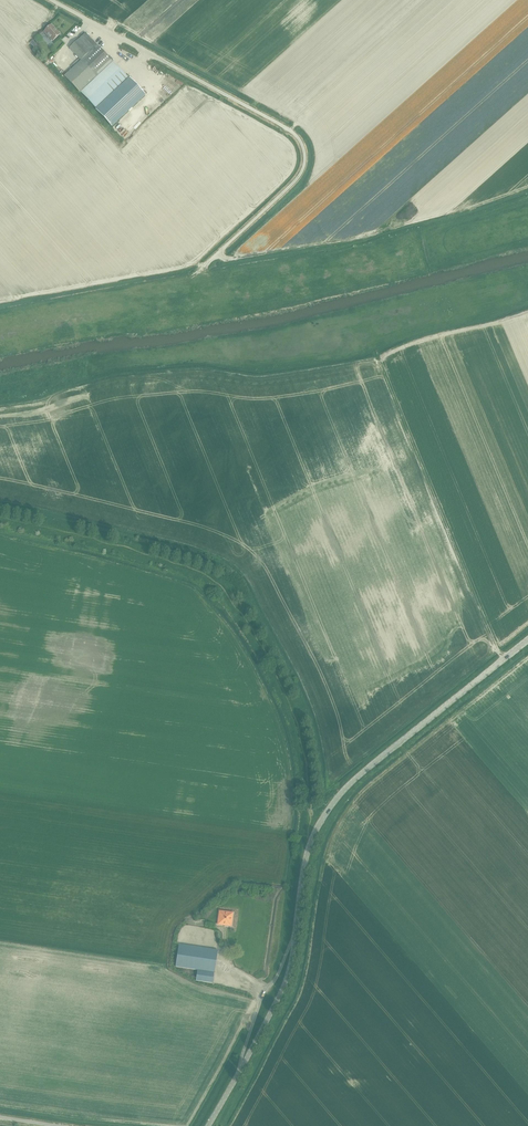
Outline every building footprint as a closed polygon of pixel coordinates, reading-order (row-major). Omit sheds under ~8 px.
[(44,32),(53,41),(60,34),(51,25),(44,32)] [(145,96),(112,62),(85,33),(69,48),(81,61),(65,76),(95,108),(112,127),(145,96)] [(35,38),(32,40),(38,46),(40,44),(35,38)] [(219,911),(218,924),(231,926),(233,913),(219,911)] [(179,944),(176,966),(197,970),(196,980),(213,983),(217,950),(179,944)]
